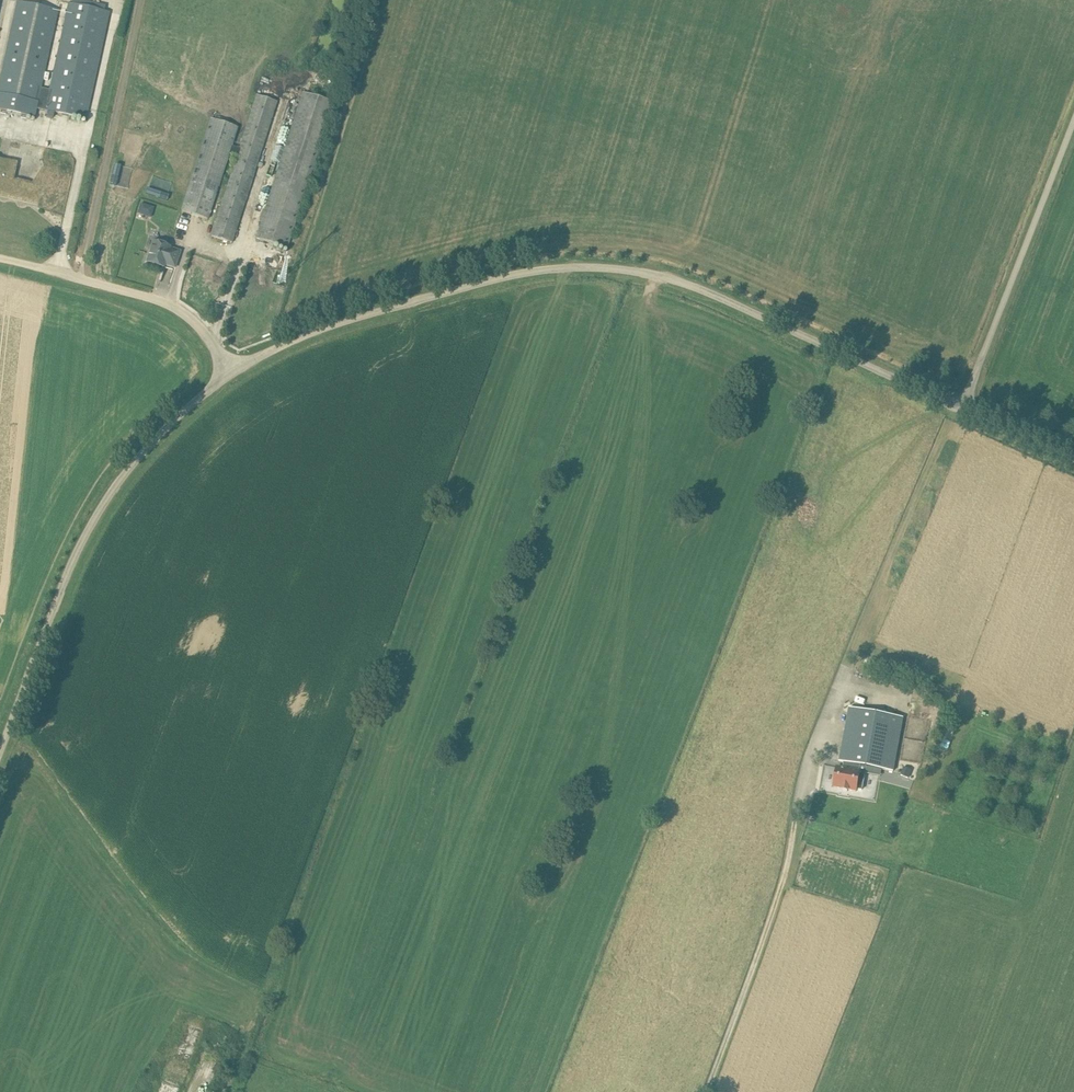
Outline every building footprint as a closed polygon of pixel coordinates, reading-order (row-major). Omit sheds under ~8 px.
[(17,1),(0,79),(0,110),(34,118),(58,10),(17,1)] [(110,12),(68,3),(45,110),(86,119),(110,12)] [(303,94),(256,238),(286,248),(333,104),(303,94)] [(194,173),(182,210),(208,219),(223,173),(229,157),(232,157),(233,154),(237,156),(232,173),(211,236),(232,243),(254,173),(277,102),(257,95),(240,149),(232,146),(238,127),(211,118),(194,173)] [(31,179),(13,176),(17,160),(0,156),(0,194),(38,203),(43,207),(46,208),(62,212),(70,179),(71,171),(42,164),(31,179)] [(154,205),(141,201),(137,212),(151,216),(154,205)] [(164,265),(175,268),(180,251),(170,248),(170,247),(153,241),(146,262),(163,268),(164,265)] [(861,765),(893,771),(903,718),(849,708),(839,761),(844,762),(861,765)] [(860,772),(861,765),(844,762),(842,768),(837,767),(833,787),(842,789),(842,790),(848,791),(848,790),(856,791),(856,789),(862,790),(865,773),(860,772)] [(901,774),(908,778),(911,770),(904,767),(901,774)]
